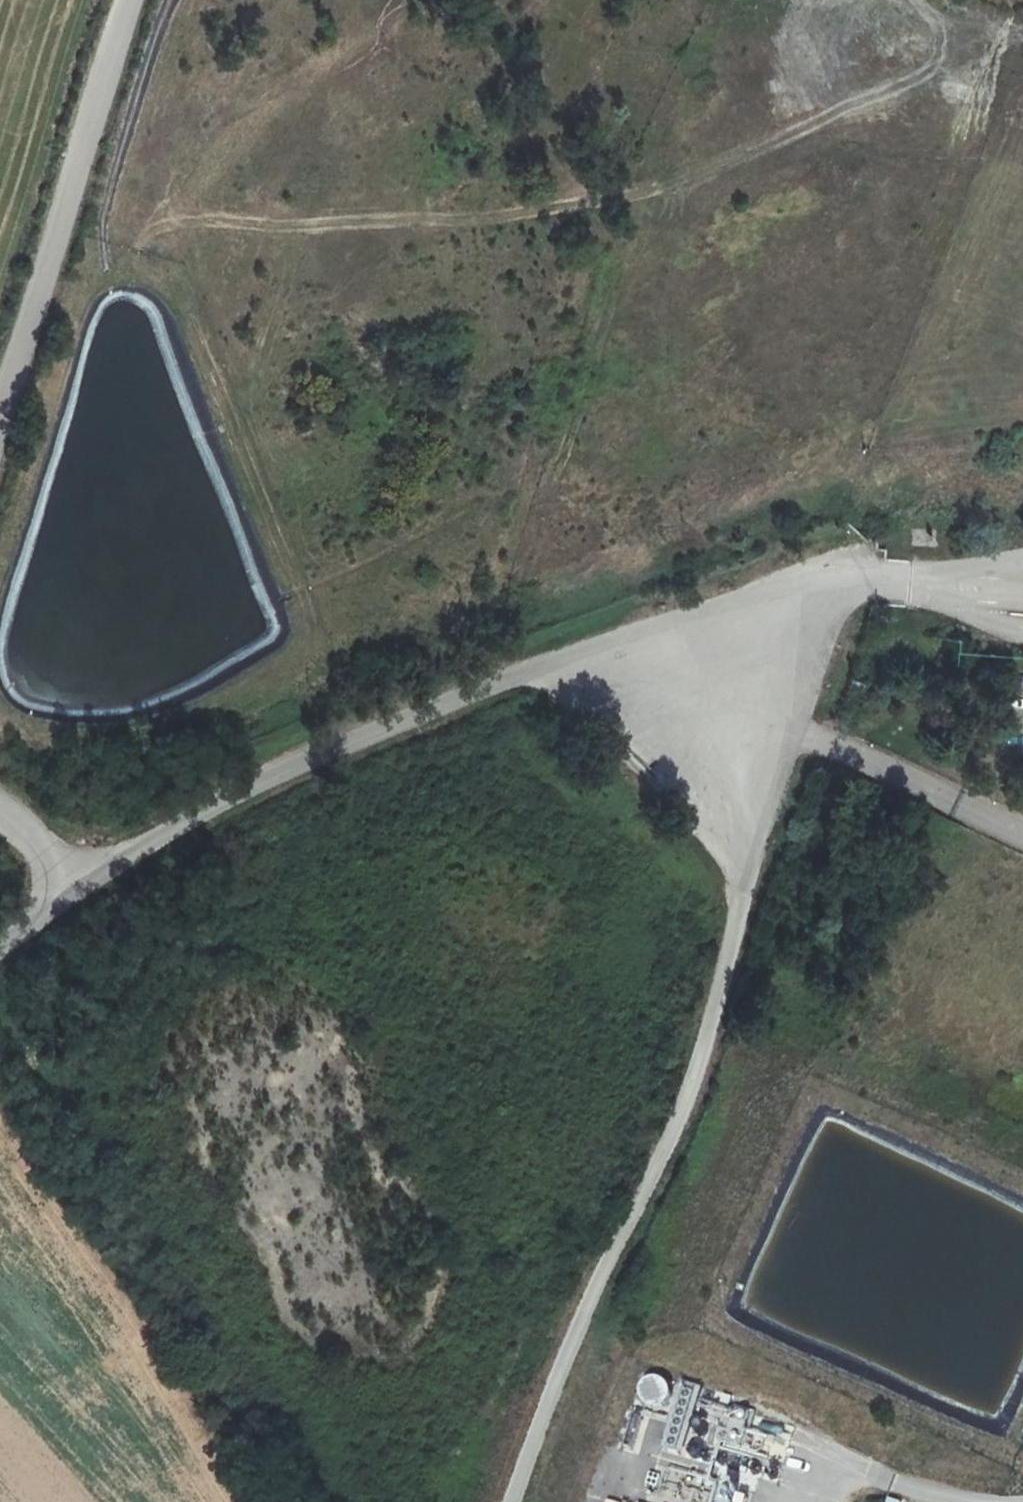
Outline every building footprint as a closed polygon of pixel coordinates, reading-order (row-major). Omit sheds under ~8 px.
[(747,1455),(755,1411),(703,1402),(705,1391),(652,1381),(636,1463),(661,1468),(660,1470),(716,1480),(722,1450),(747,1455)] [(622,1463),(608,1501),(740,1501),(622,1463)]
